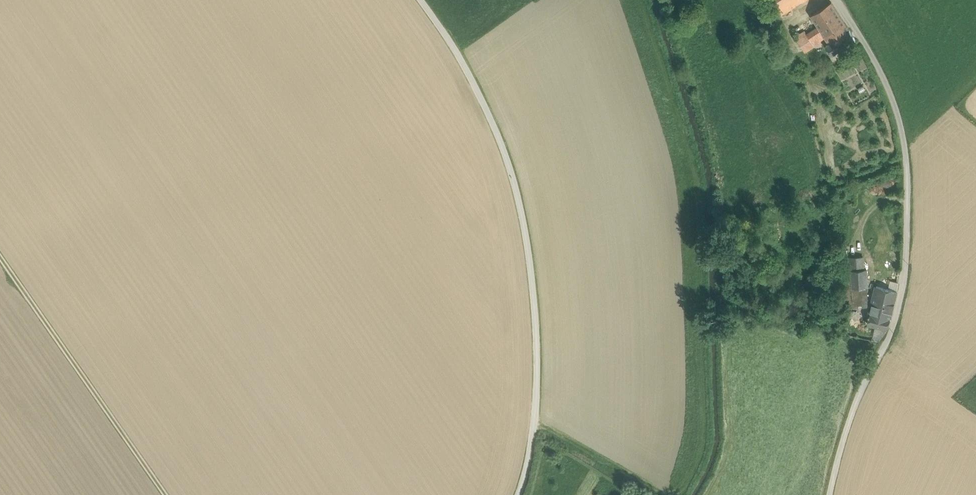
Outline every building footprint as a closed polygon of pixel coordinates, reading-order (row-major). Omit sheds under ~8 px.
[(777,4),(782,13),(802,0),(774,0),(777,4)] [(829,4),(811,15),(820,29),(841,16),(834,6),(832,2),(829,4)] [(841,16),(820,29),(830,43),(826,45),(832,54),(856,39),(841,16)] [(845,287),(869,286),(868,255),(844,256),(845,287)] [(898,292),(877,286),(871,313),(891,318),(898,292)] [(891,318),(871,313),(868,323),(888,329),(891,318)]
